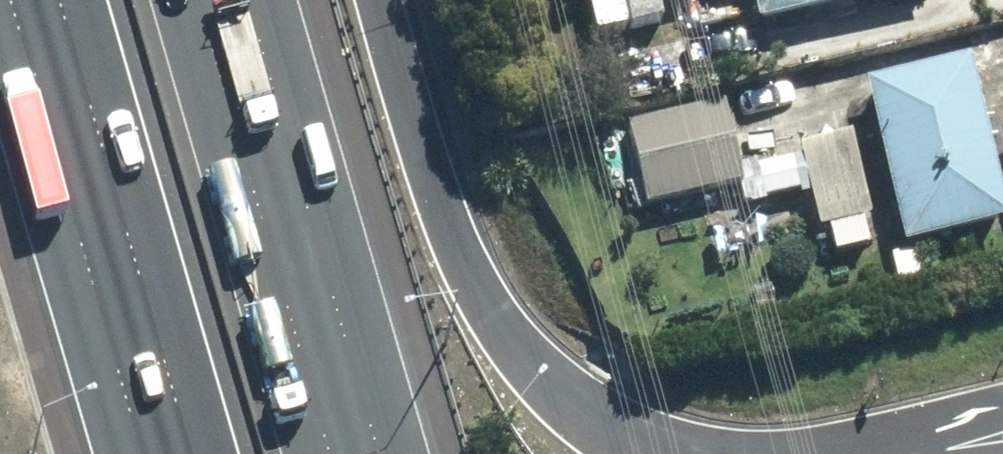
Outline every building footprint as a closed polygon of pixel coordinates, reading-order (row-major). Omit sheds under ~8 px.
[(748,36),(829,18),(848,14),(865,11),(914,0),(740,0),(748,36)] [(995,236),(960,71),(854,94),(860,126),(881,219),(889,259),(995,236)] [(734,196),(716,112),(621,133),(640,217),(734,196)] [(861,223),(841,130),(789,141),(794,165),(747,175),(753,203),(800,193),(809,234),(861,223)]
